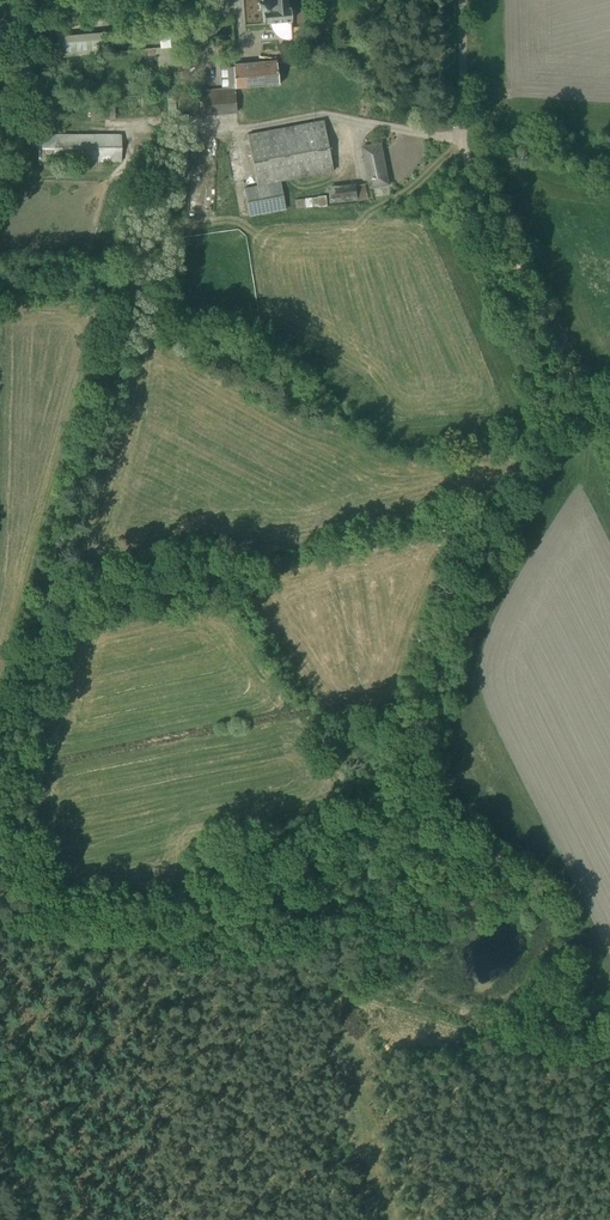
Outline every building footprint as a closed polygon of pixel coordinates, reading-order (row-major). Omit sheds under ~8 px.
[(258,3),(259,11),(262,11),(263,23),(270,23),(271,26),(272,29),(273,32),(275,34),(277,36),(279,37),(281,39),(284,40),(289,41),(292,41),(293,52),(302,51),(299,27),(291,28),(290,20),(291,20),(293,17),(293,10),(290,8),(290,6),(287,6),(286,0),(261,0),(261,2),(258,3)] [(103,33),(57,37),(58,57),(105,54),(103,33)] [(160,48),(176,47),(183,46),(195,45),(194,36),(170,38),(169,37),(159,37),(160,48)] [(195,45),(183,46),(184,55),(200,53),(199,45),(195,45)] [(176,47),(160,48),(156,49),(157,68),(184,66),(183,55),(176,55),(176,47)] [(221,90),(235,89),(279,85),(277,60),(233,64),(233,67),(231,67),(220,68),(221,90)] [(186,71),(178,72),(179,92),(188,91),(186,71)] [(235,89),(221,90),(202,92),(203,116),(237,113),(235,90),(235,89)] [(363,91),(361,101),(370,103),(372,92),(363,91)] [(114,103),(90,105),(91,121),(115,119),(114,103)] [(324,120),(247,135),(256,186),(333,172),(324,120)] [(39,134),(38,161),(121,162),(121,134),(39,134)] [(381,143),(362,147),(370,189),(389,185),(381,143)] [(317,198),(295,200),(296,208),(358,200),(357,197),(367,195),(365,184),(358,185),(356,173),(350,174),(352,184),(336,186),(322,188),(321,197),(317,197),(317,198)] [(280,182),(244,189),(249,216),(286,209),(280,182)]
